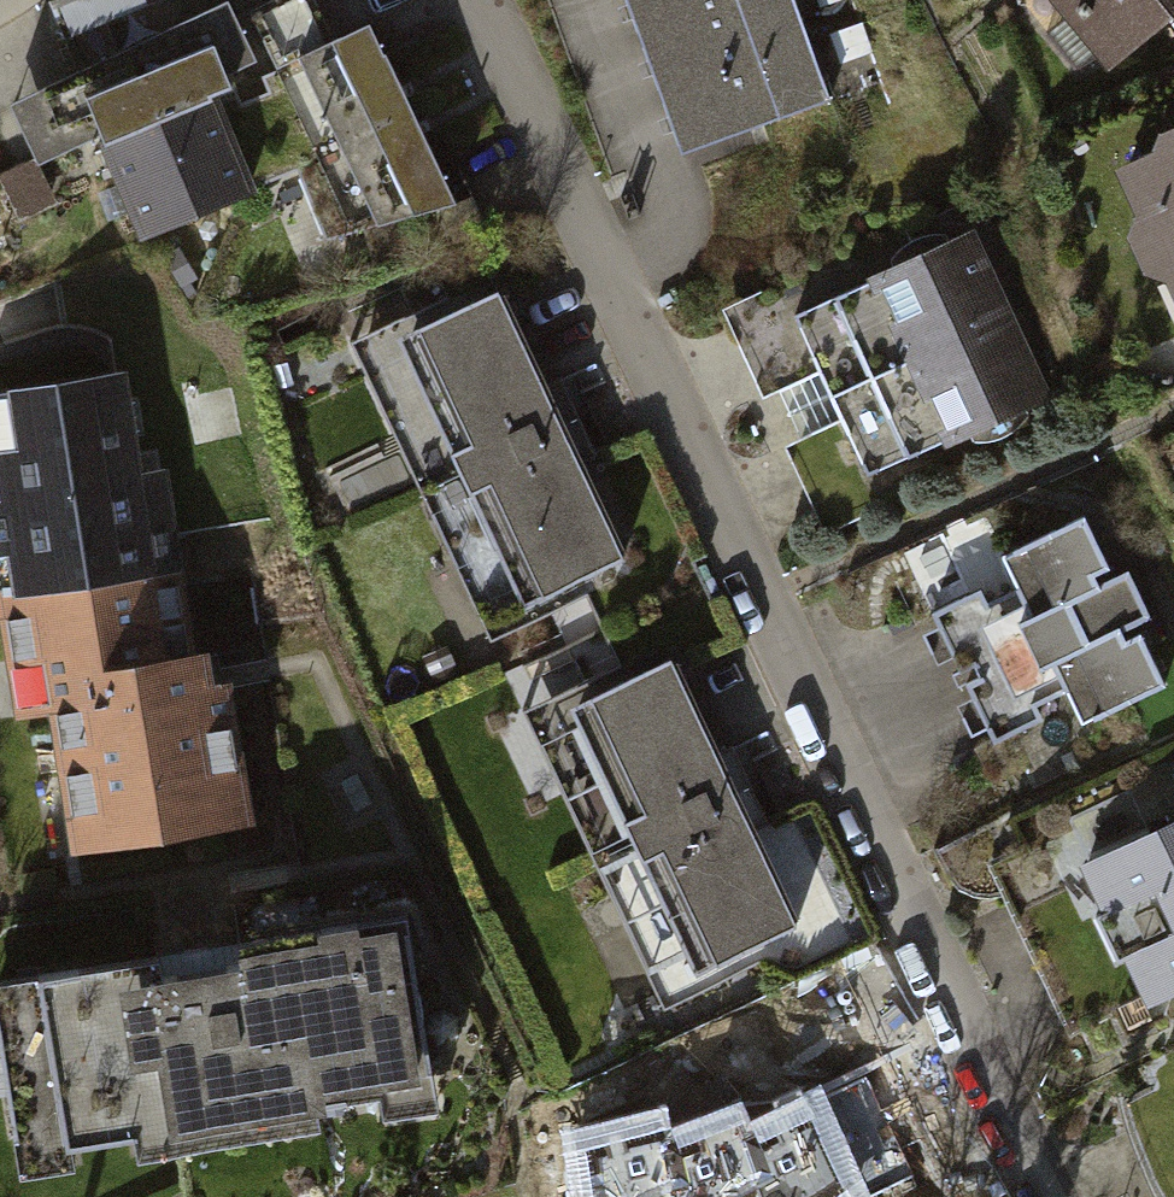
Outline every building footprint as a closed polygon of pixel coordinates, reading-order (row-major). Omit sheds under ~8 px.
[(678,158),(821,107),(782,0),(621,0),(678,158)] [(1081,5),(1038,39),(1073,82),(1173,1),(1173,0),(1077,0),(1081,5)] [(233,2),(12,103),(41,168),(101,141),(143,241),(260,192),(258,186),(298,169),(325,243),(351,231),(279,71),(261,78),(269,95),(243,104),(233,77),(260,65),(233,2)] [(333,40),(298,59),(379,228),(460,206),(373,24),(333,40)] [(456,61),(417,80),(436,118),(475,99),(456,61)] [(1086,166),(1173,351),(1173,125),(1086,166)] [(974,223),(796,306),(875,475),(1053,393),(974,223)] [(501,295),(374,352),(499,627),(626,569),(501,295)] [(0,397),(0,605),(17,723),(54,721),(75,862),(172,846),(258,828),(234,683),(217,686),(212,658),(199,660),(165,471),(148,475),(130,374),(0,397)] [(969,581),(917,604),(925,622),(910,629),(923,660),(939,653),(945,666),(937,669),(944,685),(952,682),(957,693),(943,699),(957,732),(973,725),(979,738),(1031,715),(1025,701),(1056,687),(1069,719),(1151,683),(1125,624),(1108,632),(1104,621),(1133,608),(1113,563),(1082,576),(1078,565),(1092,559),(1068,506),(995,538),(998,543),(989,548),(1004,582),(975,595),(969,581)] [(662,662),(537,723),(676,1007),(802,946),(662,662)] [(1064,857),(1130,1002),(1173,982),(1173,807),(1064,857)] [(0,994),(0,1021),(27,1180),(76,1172),(73,1152),(144,1140),(149,1165),(329,1135),(326,1120),(386,1110),(389,1123),(441,1114),(409,925),(243,953),(247,976),(168,989),(164,966),(0,994)] [(574,1142),(582,1196),(853,1196),(859,1193),(818,1103),(747,1141),(737,1115),(666,1141),(661,1121),(574,1142)]
